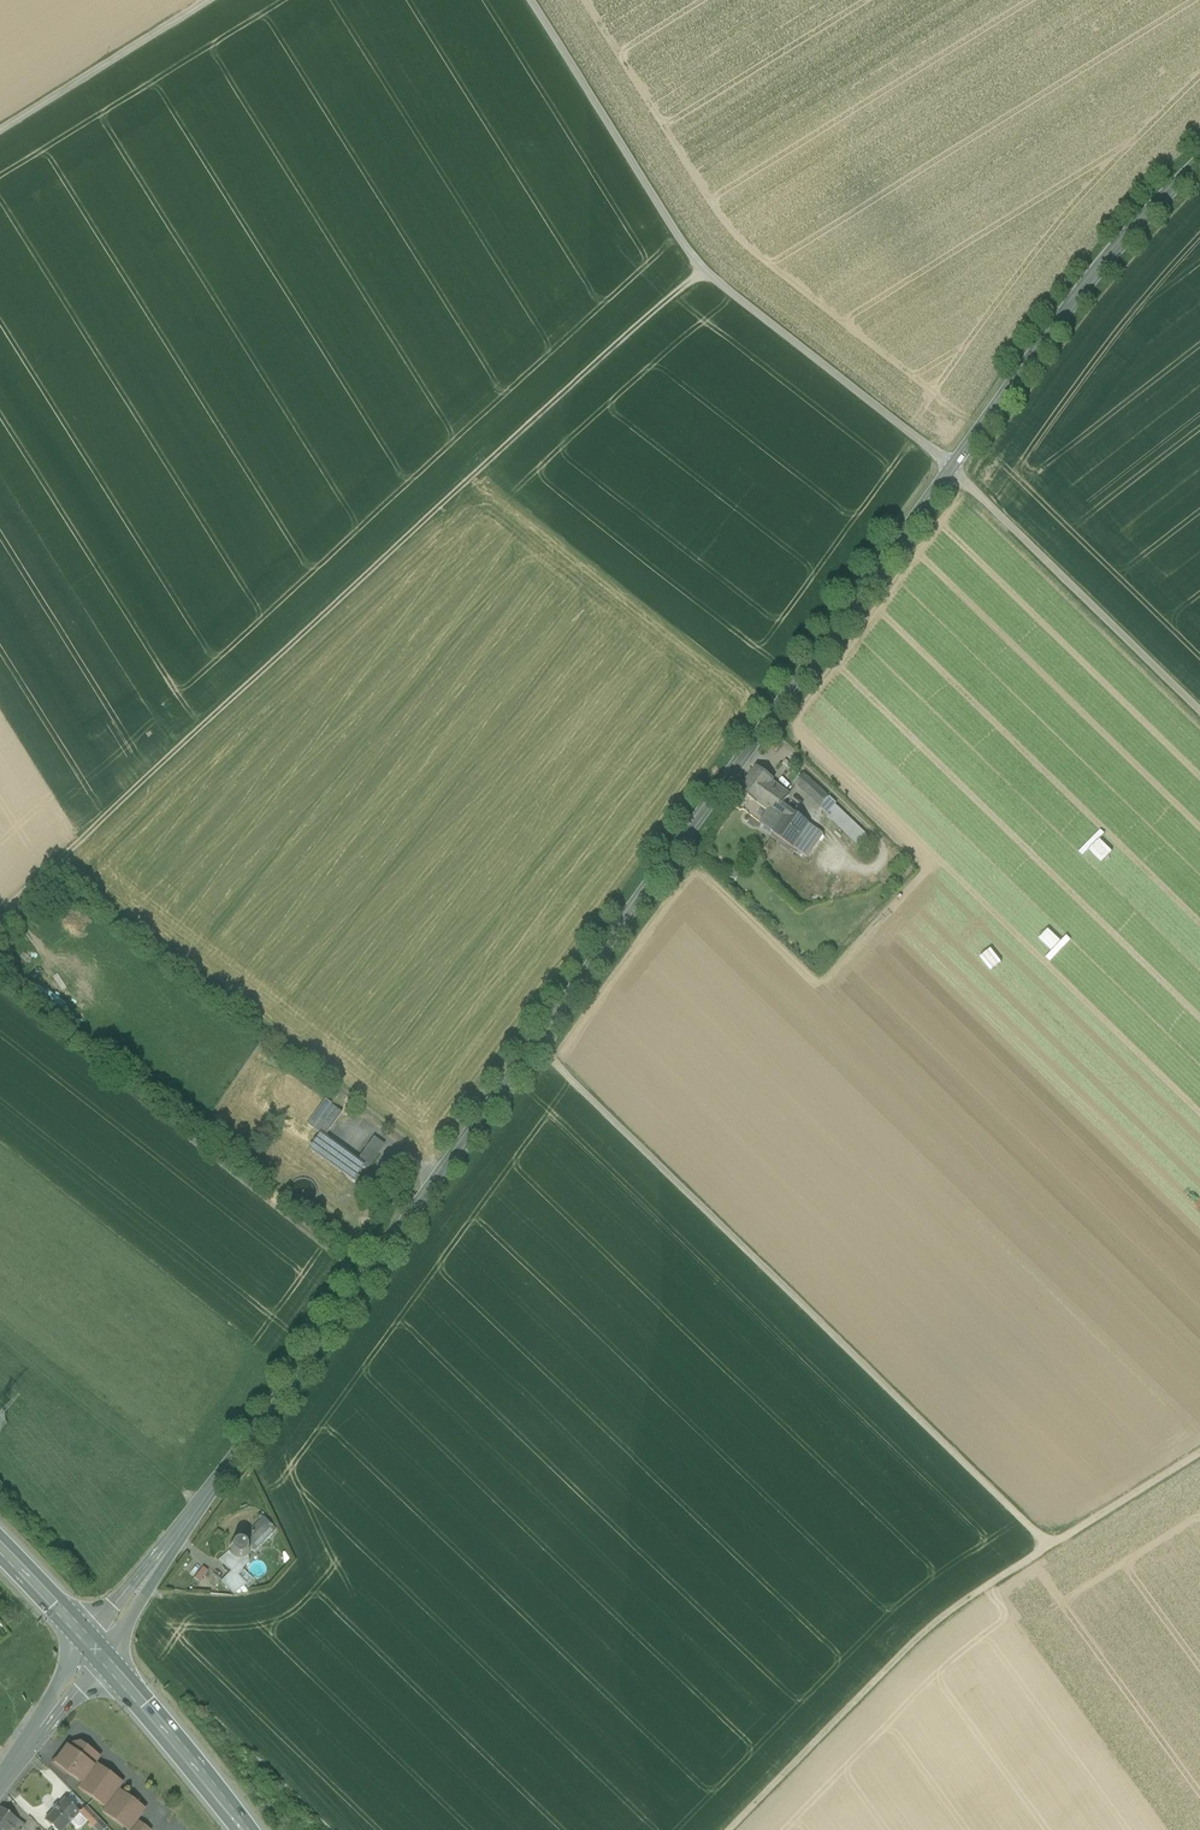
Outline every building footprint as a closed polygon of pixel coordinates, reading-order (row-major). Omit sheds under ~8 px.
[(783,766),(791,773),(795,768),(786,761),(783,766)] [(742,789),(759,801),(773,782),(774,780),(757,767),(742,789)] [(829,796),(804,773),(798,784),(821,808),(827,798),(829,796)] [(773,782),(759,801),(770,809),(761,822),(768,827),(784,803),(790,794),(773,782)] [(827,798),(821,808),(827,814),(825,816),(861,848),(870,840),(836,809),(837,808),(827,798)] [(809,823),(784,803),(768,827),(794,846),(809,857),(825,833),(809,823)] [(322,1102),(305,1126),(319,1136),(322,1138),(339,1114),(322,1102)] [(322,1138),(319,1136),(309,1150),(352,1180),(359,1171),(362,1166),(366,1170),(384,1146),(374,1139),(356,1163),(322,1138)] [(359,1171),(352,1180),(357,1184),(364,1174),(359,1171)] [(228,1548),(229,1552),(219,1560),(220,1562),(226,1567),(227,1568),(231,1572),(232,1571),(235,1574),(241,1568),(247,1562),(247,1557),(249,1554),(250,1552),(250,1549),(250,1546),(272,1526),(263,1518),(243,1538),(239,1537),(235,1538),(232,1541),(229,1544),(228,1548)] [(275,1530),(272,1526),(250,1546),(250,1549),(250,1552),(255,1552),(275,1530)] [(256,1581),(241,1568),(235,1574),(245,1583),(240,1588),(245,1592),(256,1581)] [(235,1574),(232,1571),(231,1572),(221,1582),(234,1594),(240,1588),(245,1583),(235,1574)] [(98,1761),(77,1745),(67,1747),(94,1767),(98,1761)] [(94,1767),(67,1747),(54,1764),(81,1784),(94,1767)] [(94,1767),(81,1784),(78,1788),(105,1808),(102,1813),(126,1829),(131,1829),(138,1821),(143,1813),(116,1793),(121,1787),(94,1767)] [(48,1819),(58,1829),(61,1829),(78,1814),(80,1813),(68,1800),(48,1819)] [(4,1807),(0,1812),(0,1829),(11,1829),(12,1828),(14,1829),(20,1829),(24,1824),(4,1807)] [(86,1807),(80,1813),(78,1814),(94,1829),(102,1829),(106,1827),(86,1807)] [(138,1821),(131,1829),(150,1829),(138,1821)]
